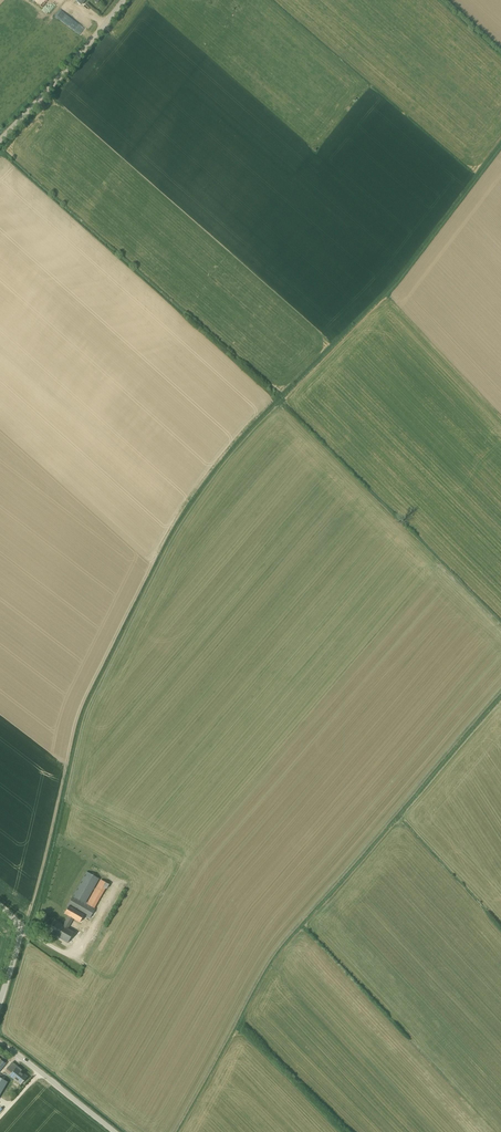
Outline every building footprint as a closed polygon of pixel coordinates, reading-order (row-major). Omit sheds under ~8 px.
[(68,916),(63,925),(55,921),(49,932),(68,943),(74,932),(68,928),(73,919),(79,922),(84,915),(90,918),(95,908),(106,889),(107,889),(109,885),(101,879),(86,904),(86,903),(99,879),(86,872),(68,905),(69,905),(64,913),(68,916)] [(17,1068),(18,1067),(12,1062),(7,1069),(12,1073),(10,1076),(21,1085),(27,1077),(17,1068)]
